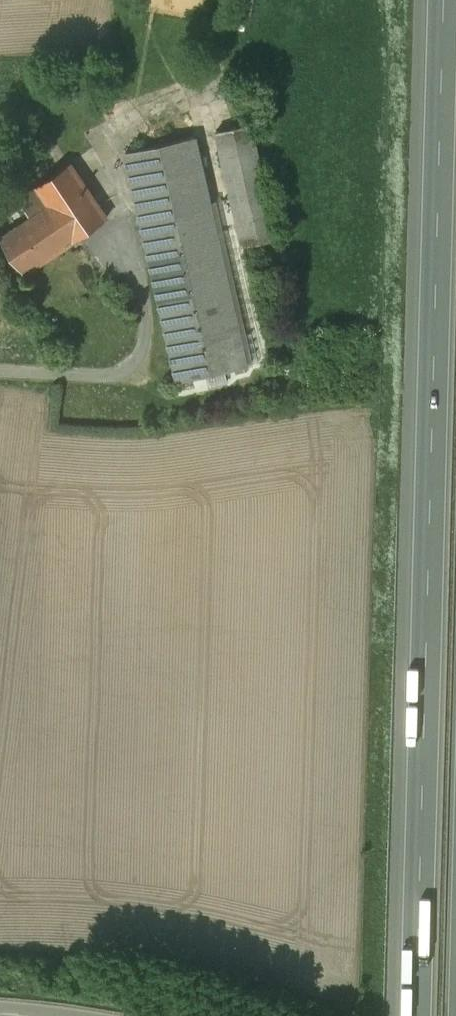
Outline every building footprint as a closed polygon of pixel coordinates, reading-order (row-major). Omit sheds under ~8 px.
[(252,123),(216,132),(243,246),(279,238),(252,123)] [(195,136),(126,152),(178,381),(247,366),(195,136)] [(108,217),(71,163),(37,186),(50,205),(73,240),(74,240),(108,217)] [(50,205),(1,237),(4,241),(25,272),(73,240),(50,205)]
